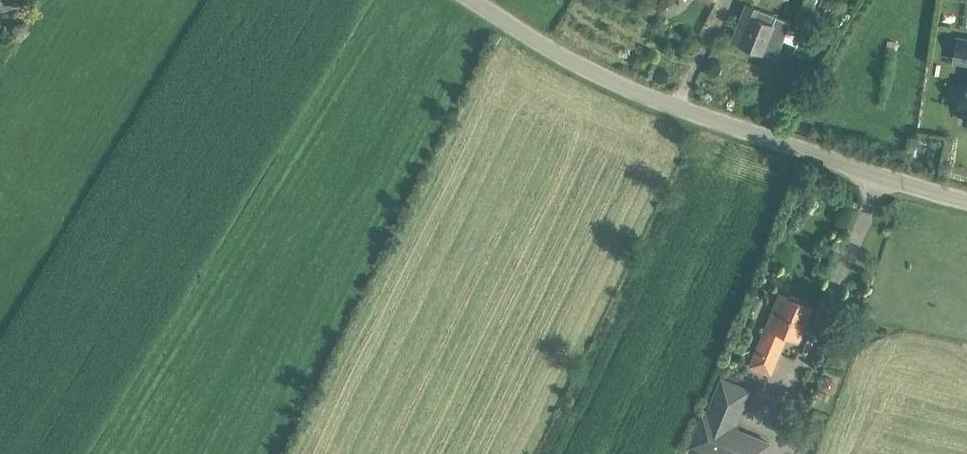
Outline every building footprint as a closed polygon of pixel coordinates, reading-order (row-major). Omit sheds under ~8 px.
[(675,0),(661,0),(658,5),(661,13),(667,16),(674,14),(677,7),(675,0)] [(791,23),(756,9),(747,5),(734,41),(776,58),(791,23)] [(958,37),(954,62),(966,64),(966,39),(958,37)] [(795,337),(807,307),(781,296),(753,366),(769,372),(785,333),(795,337)] [(702,412),(687,452),(692,453),(767,453),(772,442),(738,426),(702,412)]
